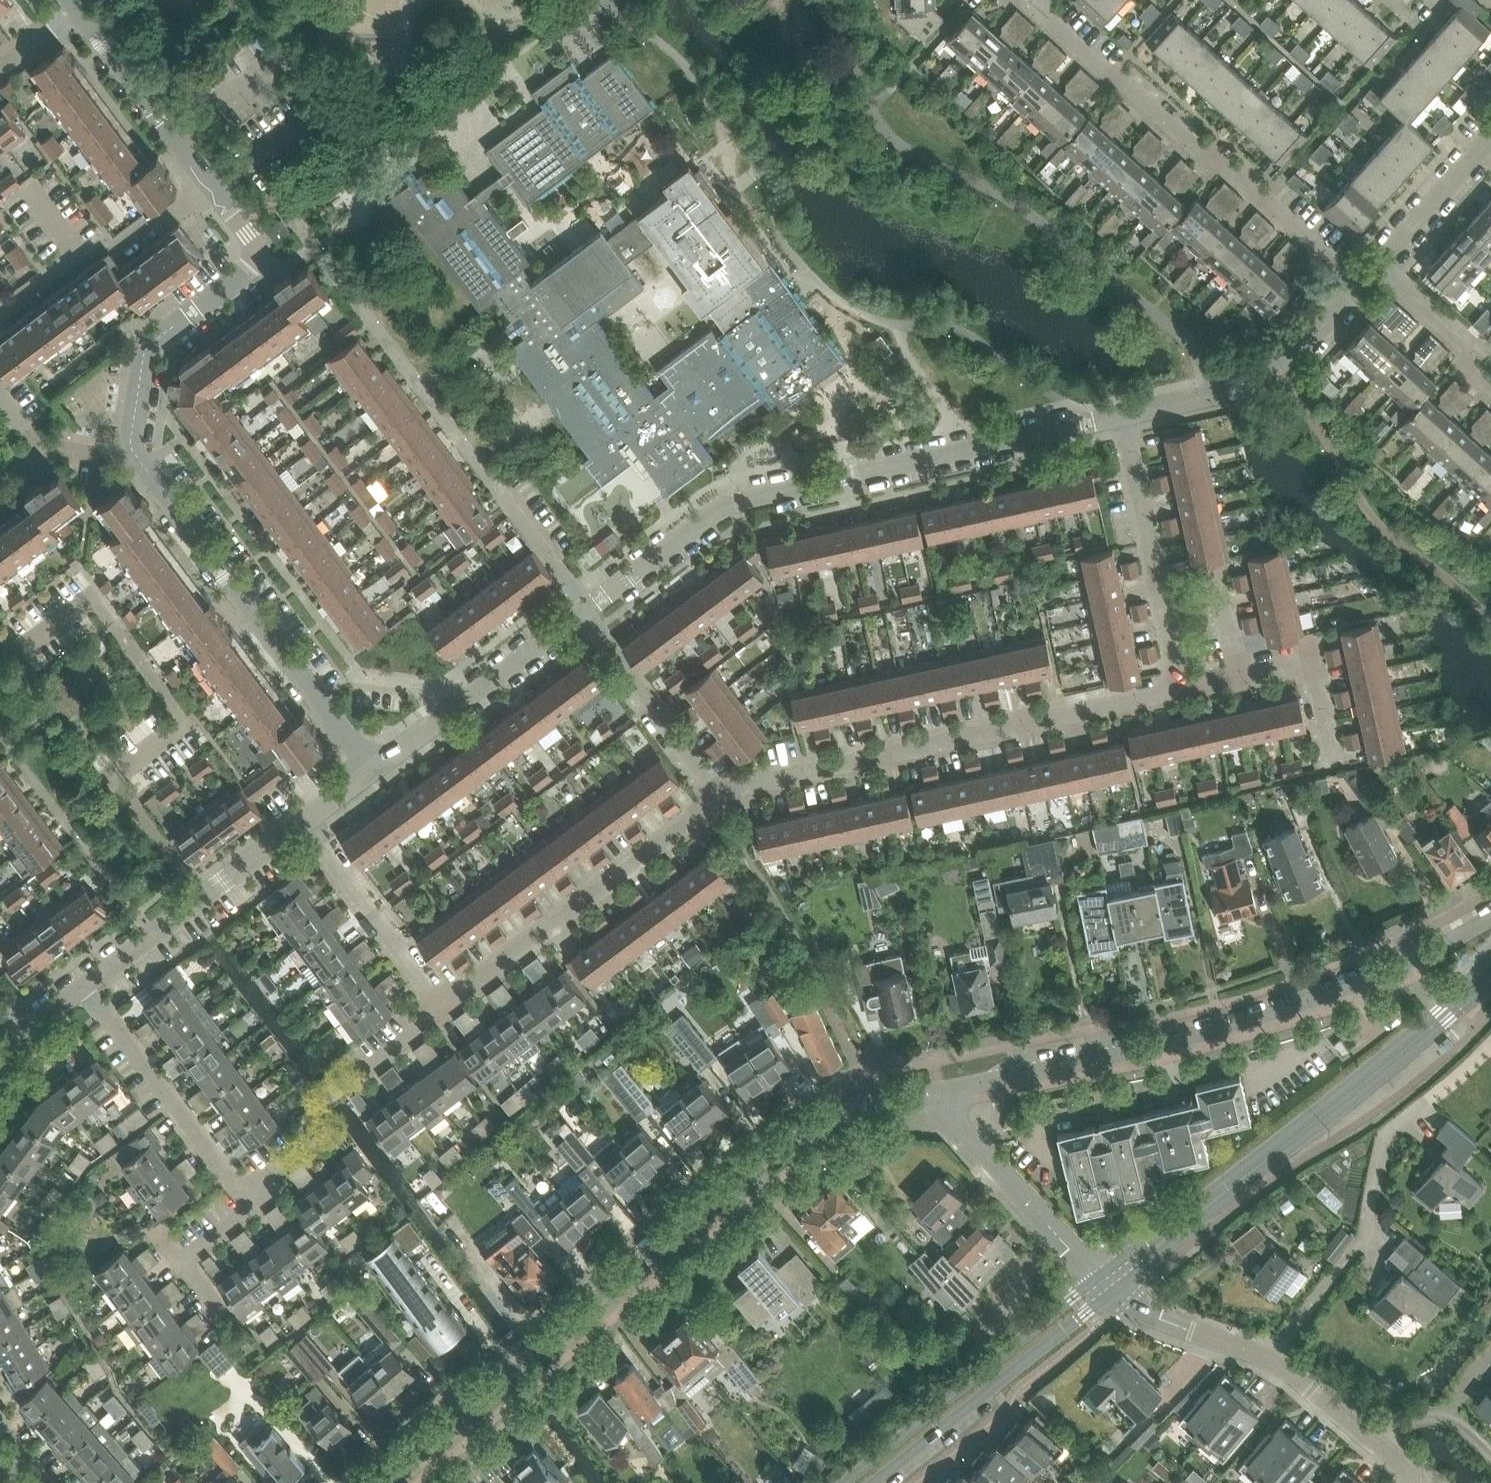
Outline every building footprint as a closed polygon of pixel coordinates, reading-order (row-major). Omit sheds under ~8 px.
[(12,6),(7,0),(0,0),(0,15),(12,6)] [(945,16),(936,8),(936,4),(937,4),(937,0),(897,0),(898,18),(914,32),(915,31),(924,39),(945,16)] [(1118,9),(1108,0),(1074,0),(1103,26),(1118,9)] [(1127,0),(1108,0),(1118,9),(1127,0)] [(1208,4),(1213,9),(1221,0),(1211,0),(1208,4)] [(1321,0),(1300,0),(1311,10),(1321,0)] [(1348,0),(1321,0),(1311,10),(1326,23),(1348,0)] [(1368,9),(1358,0),(1348,0),(1326,23),(1342,37),(1368,9)] [(1478,46),(1490,32),(1490,28),(1477,16),(1485,7),(1477,0),(1453,0),(1461,7),(1449,20),(1478,46)] [(1146,8),(1155,17),(1162,10),(1152,1),(1146,8)] [(1150,23),(1155,17),(1146,8),(1140,14),(1150,23)] [(979,69),(1026,17),(1016,9),(1001,25),(1002,29),(1003,30),(998,34),(989,26),(959,59),(962,61),(967,61),(968,60),(979,69)] [(1356,51),(1383,23),(1368,9),(1342,37),(1356,51)] [(959,59),(989,26),(972,10),(946,40),(957,50),(956,51),(956,56),(959,59)] [(1161,54),(1187,25),(1172,12),(1146,41),(1161,54)] [(1239,30),(1247,21),(1240,15),(1232,23),(1239,30)] [(1265,30),(1274,21),(1268,15),(1259,24),(1265,30)] [(1013,47),(1017,43),(1018,43),(1020,43),(1035,26),(1026,17),(979,69),(989,79),(988,79),(988,85),(991,88),(1021,54),(1013,47)] [(1465,61),(1478,46),(1449,20),(1435,35),(1465,61)] [(1247,21),(1239,30),(1245,35),(1252,26),(1247,21)] [(1272,36),(1281,27),(1274,21),(1265,30),(1272,36)] [(1383,23),(1356,51),(1374,66),(1400,38),(1383,23)] [(1175,67),(1202,38),(1187,25),(1161,54),(1175,67)] [(1127,48),(1133,41),(1124,33),(1118,39),(1127,48)] [(1451,76),(1465,61),(1435,35),(1422,50),(1451,76)] [(238,47),(231,38),(220,46),(227,56),(238,47)] [(1011,98),(1058,46),(1048,38),(1034,54),(1034,57),(1035,58),(1031,63),(1021,54),(991,88),(994,90),(998,90),(1000,88),(1011,98)] [(1189,80),(1216,52),(1202,38),(1175,67),(1189,80)] [(1296,56),(1304,47),(1298,41),(1290,51),(1296,56)] [(1270,58),(1279,49),(1271,42),(1262,51),(1270,58)] [(82,79),(71,66),(76,62),(63,45),(29,71),(40,85),(35,89),(48,105),(82,79)] [(1044,75),(1048,70),(1050,72),(1052,72),(1067,55),(1058,46),(1011,98),(1022,107),(1020,110),(1021,114),(1024,117),(1054,84),(1044,75)] [(1304,47),(1296,56),(1303,62),(1311,53),(1304,47)] [(1279,49),(1270,58),(1275,63),(1283,53),(1279,49)] [(1438,91),(1451,76),(1422,50),(1409,65),(1438,91)] [(438,183),(426,168),(420,173),(410,180),(371,210),(382,226),(389,235),(412,218),(421,230),(482,310),(497,299),(501,303),(507,312),(514,321),(518,326),(520,328),(525,335),(509,347),(524,366),(591,455),(583,460),(584,460),(601,484),(630,463),(633,460),(636,464),(638,468),(646,462),(654,472),(662,482),(666,487),(670,493),(716,458),(699,435),(706,430),(711,437),(762,399),(765,397),(759,390),(766,384),(780,402),(783,407),(845,361),(732,210),(727,213),(714,196),(718,192),(700,168),(695,171),(690,164),(664,183),(662,181),(630,205),(637,214),(608,236),(602,228),(571,252),(547,270),(534,280),(524,267),(523,266),(531,260),(513,237),(530,225),(524,217),(507,229),(485,200),(511,180),(528,203),(581,163),(583,161),(582,160),(622,130),(655,106),(615,53),(614,51),(583,74),(572,59),(533,88),(544,104),(487,147),(499,163),(504,170),(494,178),(476,191),(470,195),(453,172),(438,183)] [(1205,94),(1232,66),(1216,52),(1189,80),(1205,94)] [(203,68),(212,62),(209,58),(200,64),(203,68)] [(941,72),(948,78),(956,69),(949,62),(941,72)] [(1424,106),(1438,91),(1409,65),(1395,80),(1424,106)] [(1221,108),(1248,80),(1232,66),(1205,94),(1221,108)] [(1044,127),(1090,75),(1080,67),(1066,84),(1066,86),(1066,87),(1062,91),(1054,84),(1024,117),(1026,119),(1031,119),(1032,117),(1044,127)] [(1300,85),(1309,75),(1302,69),(1293,78),(1300,85)] [(1325,84),(1334,75),(1328,70),(1320,79),(1325,84)] [(940,87),(948,78),(941,72),(932,81),(940,87)] [(1076,103),(1080,99),(1082,101),(1084,101),(1099,84),(1090,75),(1044,127),(1054,137),(1051,140),(1050,139),(1041,149),(1048,155),(1086,112),(1076,103)] [(1309,75),(1300,85),(1306,90),(1314,81),(1309,75)] [(1334,75),(1325,84),(1333,91),(1341,81),(1334,75)] [(10,79),(0,87),(0,89),(5,95),(16,87),(10,79)] [(69,134),(103,108),(82,79),(48,105),(69,134)] [(1235,121),(1263,94),(1248,80),(1221,108),(1235,121)] [(1410,121),(1424,106),(1395,80),(1380,97),(1406,119),(1410,122),(1410,121)] [(1466,89),(1476,98),(1480,92),(1471,84),(1466,89)] [(1370,88),(1364,95),(1374,103),(1380,97),(1370,88)] [(1469,105),(1476,98),(1466,89),(1459,97),(1469,105)] [(973,101),(980,107),(989,97),(982,91),(973,101)] [(1252,136),(1278,108),(1263,94),(1235,121),(1252,136)] [(1329,113),(1338,104),(1331,98),(1323,107),(1329,113)] [(7,149),(25,136),(11,118),(19,113),(9,100),(2,106),(2,105),(0,107),(0,139),(7,149)] [(972,117),(980,107),(973,101),(965,110),(972,117)] [(90,162),(125,137),(103,108),(69,134),(90,162)] [(1267,150),(1293,121),(1278,108),(1252,136),(1267,150)] [(1343,118),(1353,126),(1359,120),(1349,111),(1343,118)] [(1439,119),(1448,128),(1453,123),(1443,114),(1439,119)] [(1089,115),(1051,158),(1057,164),(1067,154),(1065,152),(1068,149),(1079,159),(1106,130),(1089,115)] [(1348,132),(1353,126),(1343,118),(1338,123),(1348,132)] [(1436,144),(1410,121),(1410,122),(1406,119),(1393,133),(1423,159),(1436,144)] [(1441,136),(1448,128),(1439,119),(1432,126),(1441,136)] [(1005,130),(1013,136),(1021,126),(1014,120),(1005,130)] [(1293,121),(1267,150),(1284,166),(1310,137),(1293,121)] [(1004,146),(1013,136),(1005,130),(997,139),(1004,146)] [(1106,130),(1079,159),(1090,168),(1087,170),(1088,175),(1092,178),(1122,144),(1106,130)] [(1408,176),(1423,159),(1393,133),(1379,149),(1408,176)] [(47,150),(57,142),(51,134),(40,142),(47,150)] [(147,166),(145,164),(125,137),(90,162),(112,192),(121,185),(147,166)] [(1317,147),(1327,156),(1332,150),(1322,141),(1317,147)] [(57,142),(47,150),(52,157),(63,149),(57,142)] [(1122,144),(1092,178),(1095,180),(1100,180),(1101,178),(1112,188),(1138,159),(1122,144)] [(1321,162),(1327,156),(1317,147),(1311,154),(1321,162)] [(1394,191),(1408,176),(1379,149),(1365,164),(1394,191)] [(147,166),(121,185),(143,214),(177,189),(166,174),(169,172),(157,155),(145,164),(147,166)] [(1138,159),(1112,188),(1122,197),(1120,199),(1121,204),(1124,207),(1154,173),(1138,159)] [(1381,205),(1394,191),(1365,164),(1352,179),(1381,205)] [(4,178),(12,189),(20,183),(12,172),(4,178)] [(1154,173),(1124,207),(1127,210),(1131,209),(1133,207),(1143,217),(1170,188),(1154,173)] [(1294,173),(1288,179),(1288,180),(1298,188),(1304,182),(1294,173)] [(12,189),(4,178),(0,181),(0,188),(5,195),(12,189)] [(1366,222),(1381,205),(1352,179),(1338,194),(1366,222)] [(1090,186),(1087,184),(1083,181),(1075,190),(1081,196),(1090,186)] [(1187,240),(1234,190),(1224,181),(1209,198),(1209,204),(1207,206),(1197,197),(1158,240),(1165,246),(1174,236),(1173,235),(1177,231),(1187,240)] [(1170,188),(1143,217),(1155,227),(1152,230),(1150,229),(1141,240),(1148,246),(1187,203),(1170,188)] [(1072,206),(1081,196),(1075,190),(1066,200),(1072,206)] [(1200,260),(1230,226),(1220,217),(1222,215),(1228,215),(1243,198),(1234,190),(1187,240),(1198,250),(1196,252),(1197,257),(1200,260)] [(90,208),(101,200),(95,193),(84,201),(90,208)] [(1353,237),(1366,222),(1338,194),(1323,211),(1353,237)] [(101,200),(90,208),(101,224),(112,215),(101,200)] [(1490,218),(1490,200),(1482,210),(1490,218)] [(1107,219),(1114,226),(1122,216),(1115,210),(1107,219)] [(1265,218),(1256,210),(1241,226),(1242,232),(1239,235),(1230,226),(1200,260),(1203,263),(1208,262),(1210,261),(1219,269),(1265,218)] [(1482,210),(1468,225),(1490,246),(1490,218),(1482,210)] [(274,241),(290,230),(281,218),(266,230),(274,241)] [(1260,244),(1275,227),(1265,218),(1219,269),(1231,279),(1229,281),(1229,286),(1232,289),(1262,255),(1252,247),(1255,244),(1260,244)] [(1105,235),(1114,226),(1107,219),(1098,229),(1105,235)] [(145,248),(170,282),(204,256),(179,223),(145,248)] [(1490,258),(1490,246),(1468,225),(1455,240),(1483,266),(1490,258)] [(1251,298),(1298,248),(1288,239),(1273,256),(1274,261),(1271,264),(1262,255),(1232,289),(1235,292),(1240,291),(1241,289),(1251,298)] [(1469,282),(1483,266),(1455,240),(1441,256),(1469,282)] [(11,260),(22,252),(17,244),(6,252),(11,260)] [(141,304),(170,282),(145,248),(116,271),(141,304)] [(1307,256),(1298,248),(1251,298),(1263,309),(1259,314),(1273,327),(1290,307),(1282,300),(1295,285),(1285,275),(1287,273),(1292,272),(1307,256)] [(22,252),(11,260),(17,268),(28,260),(22,252)] [(141,304),(116,271),(103,254),(75,276),(112,326),(141,304)] [(1456,297),(1469,282),(1441,256),(1427,271),(1422,277),(1451,303),(1456,297)] [(1182,273),(1189,279),(1198,269),(1191,263),(1182,273)] [(285,296),(304,321),(333,299),(308,265),(293,276),(291,273),(275,285),(284,297),(285,296)] [(1180,288),(1189,279),(1182,273),(1174,282),(1180,288)] [(83,348),(112,326),(75,276),(46,298),(83,348)] [(1214,302),(1221,308),(1230,298),(1223,292),(1214,302)] [(311,329),(304,321),(285,296),(284,297),(256,318),(282,351),(311,329)] [(53,370),(83,348),(46,298),(17,319),(43,353),(41,354),(53,370)] [(1213,318),(1221,308),(1214,302),(1206,311),(1213,318)] [(1361,366),(1409,314),(1398,304),(1383,321),(1384,327),(1381,330),(1371,321),(1332,364),(1339,371),(1349,360),(1347,358),(1350,355),(1361,366)] [(1490,311),(1487,307),(1473,324),(1482,333),(1490,323),(1490,311)] [(1373,384),(1404,351),(1393,341),(1396,338),(1401,338),(1417,321),(1409,314),(1361,366),(1371,374),(1370,376),(1370,381),(1373,384)] [(253,372),(282,351),(256,318),(228,339),(253,372)] [(41,354),(43,353),(17,319),(0,332),(0,369),(8,379),(41,354)] [(340,342),(357,330),(358,330),(351,321),(334,333),(340,342)] [(1229,323),(1223,330),(1229,336),(1236,329),(1229,323)] [(1394,395),(1441,343),(1430,333),(1415,350),(1415,356),(1412,359),(1404,351),(1373,384),(1377,387),(1381,387),(1383,385),(1394,395)] [(873,340),(885,356),(893,350),(881,334),(873,340)] [(339,377),(370,354),(357,338),(327,360),(339,377)] [(253,372),(228,339),(213,349),(210,345),(179,367),(182,371),(181,379),(169,377),(168,390),(179,391),(179,398),(174,401),(197,432),(226,410),(215,395),(234,380),(237,385),(253,372)] [(1434,367),(1449,351),(1441,343),(1394,395),(1405,404),(1401,408),(1400,407),(1391,417),(1397,424),(1436,380),(1425,370),(1428,367),(1434,367)] [(355,390),(382,370),(370,354),(339,377),(353,395),(356,392),(355,390)] [(368,408),(398,385),(385,367),(382,370),(355,390),(356,392),(368,408)] [(294,368),(282,377),(287,383),(299,374),(294,368)] [(1321,370),(1312,379),(1322,388),(1331,379),(1321,370)] [(380,423),(410,401),(398,385),(368,408),(380,423)] [(283,393),(289,401),(298,395),(292,387),(283,393)] [(270,403),(278,397),(272,389),(263,395),(270,403)] [(1353,400),(1360,406),(1369,396),(1362,390),(1353,400)] [(1427,395),(1397,429),(1400,432),(1405,432),(1407,430),(1417,440),(1444,410),(1427,395)] [(1352,415),(1360,406),(1353,400),(1345,409),(1352,415)] [(392,439),(423,417),(410,401),(380,423),(392,439)] [(281,420),(290,413),(284,406),(276,412),(281,420)] [(211,447),(242,425),(229,407),(226,410),(197,432),(200,432),(211,447)] [(1444,410),(1417,440),(1428,449),(1426,451),(1427,455),(1429,458),(1459,424),(1444,410)] [(308,426),(316,420),(311,412),(302,419),(308,426)] [(290,413),(281,420),(288,428),(296,422),(290,413)] [(404,456),(435,433),(423,417),(392,439),(404,456)] [(316,420),(308,426),(314,435),(323,428),(316,420)] [(1459,424),(1429,458),(1432,460),(1436,460),(1438,458),(1449,468),(1475,439),(1459,424)] [(223,464),(254,441),(242,425),(211,447),(223,464)] [(1170,457),(1206,449),(1201,428),(1182,432),(1181,425),(1164,429),(1170,457)] [(1371,427),(1365,434),(1370,439),(1375,443),(1381,437),(1376,432),(1371,427)] [(417,472),(447,449),(435,433),(404,456),(417,472)] [(306,452),(314,446),(309,438),(300,444),(306,452)] [(1449,468),(1459,477),(1458,479),(1458,484),(1461,487),(1490,453),(1475,439),(1449,468)] [(235,480),(266,457),(254,441),(223,464),(235,480)] [(332,459),(341,452),(335,445),(327,451),(332,459)] [(314,446),(306,452),(313,461),(321,454),(314,446)] [(1378,463),(1386,453),(1380,447),(1371,456),(1378,463)] [(429,488),(459,465),(447,449),(417,472),(429,488)] [(1175,478),(1211,470),(1206,449),(1170,457),(1175,478)] [(339,467),(347,461),(341,452),(332,459),(339,467)] [(1461,487),(1464,489),(1469,489),(1470,487),(1481,497),(1490,485),(1490,453),(1461,487)] [(247,496),(278,473),(266,457),(235,480),(247,496)] [(340,479),(334,471),(327,463),(318,469),(331,486),(340,479)] [(1409,474),(1416,480),(1424,471),(1417,464),(1409,474)] [(468,485),(469,487),(473,483),(459,465),(429,488),(441,504),(468,485)] [(1070,471),(1078,507),(1100,502),(1096,482),(1103,480),(1099,465),(1070,471)] [(1179,499),(1215,491),(1211,470),(1175,478),(1179,499)] [(1057,511),(1078,507),(1070,471),(1049,476),(1057,511)] [(260,512),(290,490),(278,473),(247,496),(260,512)] [(28,492),(37,504),(56,529),(85,508),(59,474),(46,483),(44,480),(28,492)] [(1167,474),(1153,477),(1154,482),(1169,479),(1167,474)] [(1407,490),(1416,480),(1409,474),(1400,483),(1407,490)] [(1037,516),(1057,511),(1049,476),(1026,481),(1027,485),(1029,485),(1036,516),(1037,516)] [(357,491),(365,485),(359,477),(351,484),(357,491)] [(340,479),(331,486),(337,494),(346,487),(340,479)] [(1169,479),(1154,482),(1156,491),(1170,488),(1169,479)] [(139,519),(141,521),(153,512),(141,495),(137,498),(127,484),(93,509),(114,538),(139,519)] [(365,485),(357,491),(363,500),(371,493),(365,485)] [(480,502),(469,487),(468,485),(441,504),(437,507),(450,524),(480,502)] [(1038,520),(1037,516),(1036,516),(1029,485),(1027,485),(1008,490),(1016,525),(1038,520)] [(1481,497),(1490,506),(1490,485),(1481,497)] [(272,529),(303,506),(290,490),(260,512),(272,529)] [(995,530),(1016,525),(1008,490),(987,495),(995,530)] [(1184,520),(1220,512),(1215,491),(1179,499),(1184,520)] [(1441,502),(1448,509),(1456,499),(1449,493),(1441,502)] [(974,535),(995,530),(987,495),(966,499),(974,535)] [(953,539),(974,535),(966,499),(945,504),(953,539)] [(450,524),(444,529),(457,546),(463,541),(493,519),(480,502),(450,524)] [(1439,519),(1448,509),(1441,502),(1432,512),(1439,519)] [(37,504),(7,526),(33,560),(62,538),(56,529),(37,504)] [(355,518),(364,511),(358,504),(349,510),(355,518)] [(930,544),(953,539),(945,504),(923,509),(930,544)] [(284,545),(315,523),(303,506),(272,529),(284,545)] [(1488,510),(1487,509),(1478,520),(1485,526),(1490,519),(1490,507),(1488,510)] [(381,524),(390,517),(384,509),(375,516),(381,524)] [(895,515),(903,551),(925,546),(917,510),(895,515)] [(364,511),(355,518),(361,526),(370,520),(364,511)] [(1189,541),(1224,533),(1220,512),(1184,520),(1189,541)] [(882,555),(903,551),(895,515),(874,520),(882,555)] [(390,517),(381,524),(387,532),(396,526),(390,517)] [(162,549),(141,521),(139,519),(114,538),(106,544),(128,574),(162,549)] [(861,560),(882,555),(874,520),(853,525),(861,560)] [(1178,521),(1164,524),(1166,533),(1180,530),(1178,521)] [(296,561),(327,538),(315,523),(284,545),(296,561)] [(489,530),(498,541),(506,534),(497,524),(489,530)] [(832,530),(833,529),(832,524),(809,529),(818,566),(837,561),(839,561),(832,530)] [(838,565),(861,560),(853,525),(833,529),(832,530),(839,561),(837,561),(838,565)] [(0,532),(0,577),(4,582),(33,560),(7,526),(0,532)] [(604,537),(612,548),(622,540),(614,529),(604,537)] [(796,571),(818,566),(809,529),(788,534),(796,571)] [(490,547),(498,541),(489,530),(482,535),(490,547)] [(1224,533),(1189,541),(1193,563),(1229,555),(1224,533)] [(774,576),(796,571),(788,534),(753,542),(761,558),(770,556),(774,576)] [(1084,534),(1075,536),(1079,552),(1088,549),(1084,534)] [(381,551),(389,545),(383,536),(374,543),(381,551)] [(309,578),(339,555),(327,538),(296,561),(309,578)] [(1268,549),(1266,538),(1247,542),(1250,553),(1268,549)] [(406,558),(415,551),(408,542),(400,549),(406,558)] [(753,564),(761,558),(753,542),(724,563),(747,594),(765,580),(753,564)] [(1043,545),(1046,558),(1054,556),(1050,543),(1043,545)] [(586,567),(603,555),(595,544),(578,556),(586,567)] [(389,545),(381,551),(386,559),(395,552),(389,545)] [(1035,561),(1046,558),(1043,545),(1032,547),(1035,561)] [(1254,577),(1289,569),(1284,547),(1249,555),(1254,577)] [(150,602),(183,577),(162,549),(128,574),(150,602)] [(1083,580),(1119,571),(1114,549),(1078,558),(1083,580)] [(455,556),(464,568),(472,562),(463,550),(455,556)] [(415,551),(406,558),(412,565),(420,558),(415,551)] [(515,564),(537,593),(555,580),(533,551),(515,564)] [(72,565),(79,560),(73,552),(66,556),(72,565)] [(322,595),(349,576),(352,573),(339,555),(309,578),(321,594),(322,595)] [(456,574),(464,568),(455,556),(447,561),(456,574)] [(1174,569),(1188,566),(1186,559),(1172,562),(1174,569)] [(399,574),(407,569),(400,560),(393,566),(399,574)] [(1124,570),(1138,567),(1137,560),(1123,563),(1124,570)] [(730,606),(747,594),(724,563),(707,576),(730,606)] [(1002,565),(1006,578),(1014,577),(1010,563),(1002,565)] [(519,606),(537,593),(515,564),(498,577),(519,606)] [(1327,573),(1325,564),(1316,566),(1318,575),(1327,573)] [(995,581),(1006,578),(1002,565),(992,567),(995,581)] [(391,580),(399,574),(393,566),(385,572),(391,580)] [(1138,567),(1124,570),(1126,577),(1140,574),(1138,567)] [(1258,598),(1294,591),(1289,569),(1254,577),(1258,598)] [(940,593),(947,591),(945,582),(947,582),(944,570),(936,572),(940,593)] [(1087,601),(1123,593),(1119,571),(1083,580),(1087,601)] [(960,574),(963,588),(971,586),(968,572),(960,574)] [(1234,582),(1248,579),(1247,573),(1233,576),(1234,582)] [(953,590),(963,588),(960,574),(950,577),(953,590)] [(420,582),(428,593),(437,587),(428,575),(420,582)] [(329,613),(360,590),(349,576),(322,595),(321,594),(317,596),(329,613)] [(713,619),(730,606),(707,576),(690,589),(713,619)] [(206,607),(204,605),(183,577),(150,602),(172,632),(177,629),(206,607)] [(502,619),(519,606),(498,577),(480,590),(502,619)] [(1248,579),(1234,582),(1236,590),(1250,587),(1248,579)] [(107,580),(99,586),(103,593),(112,586),(107,580)] [(421,598),(428,593),(420,582),(412,588),(421,598)] [(911,585),(914,599),(922,597),(919,583),(911,585)] [(904,601),(914,599),(911,585),(900,588),(904,601)] [(1000,586),(991,588),(995,602),(1000,601),(998,593),(1002,592),(1001,586),(1000,586)] [(695,632),(713,619),(690,589),(673,602),(695,632)] [(13,594),(21,604),(27,600),(19,590),(13,594)] [(342,630),(372,607),(360,590),(329,613),(342,630)] [(484,632),(502,619),(480,590),(463,603),(484,632)] [(777,593),(780,607),(794,604),(791,590),(777,593)] [(991,598),(989,590),(981,592),(983,600),(991,598)] [(868,593),(872,608),(881,606),(877,591),(868,593)] [(1263,619),(1298,612),(1294,591),(1258,598),(1263,619)] [(861,611),(872,608),(868,593),(858,596),(861,611)] [(1092,622),(1128,614),(1123,593),(1087,601),(1092,622)] [(21,604),(13,594),(8,599),(15,609),(21,604)] [(227,635),(228,637),(233,633),(209,601),(204,605),(206,607),(177,629),(198,657),(227,635)] [(934,601),(927,603),(929,610),(936,609),(934,601)] [(678,645),(695,632),(673,602),(655,615),(678,645)] [(826,604),(829,618),(838,616),(835,602),(826,604)] [(1134,613),(1148,610),(1146,602),(1132,605),(1134,613)] [(467,645),(484,632),(463,603),(445,616),(467,645)] [(819,620),(829,618),(826,604),(816,606),(819,620)] [(372,607),(342,630),(355,647),(367,639),(370,643),(388,629),(372,607)] [(125,621),(134,615),(130,609),(121,616),(125,621)] [(1148,610),(1134,613),(1135,619),(1149,616),(1148,610)] [(1263,619),(1268,642),(1303,634),(1298,612),(1263,619)] [(1097,643),(1133,635),(1128,614),(1092,622),(1097,643)] [(134,615),(125,621),(129,627),(138,621),(134,615)] [(661,658),(678,645),(655,615),(638,628),(661,658)] [(1243,624),(1257,621),(1256,615),(1242,618),(1243,624)] [(449,658),(467,645),(445,616),(427,629),(449,658)] [(742,622),(750,633),(758,628),(750,617),(742,622)] [(1340,618),(1330,620),(1332,627),(1341,625),(1340,618)] [(1257,621),(1243,624),(1245,632),(1259,629),(1257,621)] [(743,639),(750,633),(742,622),(735,628),(743,639)] [(1347,652),(1382,644),(1378,622),(1342,630),(1347,652)] [(826,647),(846,643),(842,624),(822,628),(826,647)] [(643,672),(661,658),(638,628),(620,642),(643,672)] [(249,664),(228,637),(227,635),(198,657),(193,660),(215,690),(249,664)] [(787,635),(778,636),(779,638),(780,643),(781,647),(789,645),(787,635)] [(1024,640),(1032,676),(1054,671),(1046,635),(1024,640)] [(1101,664),(1137,656),(1133,635),(1097,643),(1101,664)] [(1011,681),(1032,676),(1024,640),(1003,645),(1011,681)] [(706,647),(716,660),(724,654),(714,641),(706,647)] [(1351,673),(1387,665),(1382,644),(1347,652),(1351,673)] [(990,685),(1011,681),(1003,645),(982,650),(990,685)] [(1143,655),(1157,652),(1155,645),(1142,648),(1143,655)] [(709,666),(716,660),(706,647),(698,654),(709,666)] [(1327,656),(1341,653),(1339,647),(1325,650),(1327,656)] [(564,666),(585,695),(603,681),(591,665),(592,665),(597,661),(588,648),(564,666)] [(968,690),(990,685),(982,650),(960,655),(968,690)] [(1157,652),(1143,655),(1145,662),(1158,659),(1157,652)] [(1341,653),(1327,656),(1329,664),(1342,661),(1341,653)] [(926,700),(918,664),(916,654),(896,658),(899,669),(897,669),(905,704),(926,700)] [(947,695),(968,690),(960,655),(939,659),(947,695)] [(1137,656),(1101,664),(1106,686),(1142,678),(1137,656)] [(926,700),(947,695),(939,659),(918,664),(926,700)] [(237,719),(271,693),(249,664),(215,690),(237,719)] [(1356,694),(1392,686),(1387,665),(1351,673),(1356,694)] [(568,708),(585,695),(564,666),(547,679),(568,708)] [(168,679),(177,673),(174,668),(165,674),(168,679)] [(700,708),(729,686),(716,668),(687,690),(700,708)] [(673,674),(681,685),(689,680),(680,669),(673,674)] [(884,709),(905,704),(897,669),(876,674),(884,709)] [(168,679),(173,686),(182,679),(177,673),(168,679)] [(674,691),(681,685),(673,674),(665,680),(674,691)] [(863,714),(884,709),(876,674),(855,679),(863,714)] [(772,682),(776,687),(782,683),(778,677),(772,682)] [(798,728),(820,723),(812,688),(810,677),(796,680),(799,691),(790,693),(798,728)] [(551,720),(568,708),(547,679),(529,693),(531,697),(532,696),(551,721),(551,720)] [(842,719),(863,714),(855,679),(834,683),(842,719)] [(1033,681),(1036,695),(1043,693),(1040,680),(1033,681)] [(1029,696),(1036,695),(1033,681),(1026,683),(1029,696)] [(820,723),(842,719),(834,683),(812,688),(820,723)] [(713,726),(743,704),(729,686),(700,708),(713,726)] [(1361,715),(1396,707),(1392,686),(1356,694),(1361,715)] [(991,691),(994,704),(1001,703),(997,689),(991,691)] [(1336,698),(1350,695),(1349,689),(1335,692),(1336,698)] [(986,706),(994,704),(991,691),(983,692),(986,706)] [(1277,697),(1285,732),(1306,727),(1298,692),(1277,697)] [(293,723),(292,721),(271,693),(237,719),(260,748),(268,742),(293,723)] [(1350,695),(1336,698),(1338,706),(1352,703),(1350,695)] [(554,724),(551,720),(551,721),(532,696),(531,697),(515,709),(536,737),(554,724)] [(1263,737),(1285,732),(1277,697),(1256,702),(1263,737)] [(948,700),(952,714),(959,712),(956,699),(948,700)] [(944,715),(952,714),(948,700),(941,702),(944,715)] [(1242,741),(1263,737),(1256,702),(1234,706),(1242,741)] [(726,743),(756,722),(743,704),(713,726),(726,743)] [(684,720),(696,712),(691,705),(679,713),(684,720)] [(1221,746),(1242,741),(1234,706),(1213,711),(1221,746)] [(1365,736),(1401,728),(1396,707),(1361,715),(1365,736)] [(906,710),(909,723),(916,722),(913,708),(906,710)] [(519,751),(536,737),(515,709),(498,722),(519,751)] [(902,725),(909,723),(906,710),(899,711),(902,725)] [(1200,751),(1221,746),(1213,711),(1192,716),(1200,751)] [(268,742),(278,755),(290,771),(324,745),(313,731),(316,728),(304,712),(292,721),(293,723),(268,742)] [(696,712),(684,720),(688,725),(699,716),(696,712)] [(606,720),(611,726),(616,722),(611,715),(606,720)] [(1179,756),(1200,751),(1192,716),(1171,720),(1179,756)] [(864,719),(867,732),(874,731),(871,717),(864,719)] [(860,734),(867,732),(864,719),(857,721),(860,734)] [(598,726),(606,737),(614,731),(611,726),(606,720),(598,726)] [(1158,760),(1179,756),(1171,720),(1150,725),(1158,760)] [(501,763),(519,751),(498,722),(481,735),(501,763)] [(756,722),(726,743),(740,761),(769,740),(756,722)] [(1136,765),(1158,760),(1150,725),(1128,730),(1136,765)] [(1099,728),(1102,742),(1108,740),(1105,726),(1099,728)] [(821,728),(825,742),(831,740),(828,727),(821,728)] [(818,743),(825,742),(821,728),(814,730),(818,743)] [(1094,743),(1102,742),(1099,728),(1091,730),(1094,743)] [(1401,728),(1365,736),(1370,758),(1406,751),(1401,728)] [(1346,740),(1360,737),(1358,731),(1344,734),(1346,740)] [(484,777),(501,763),(481,735),(463,748),(484,777)] [(1057,737),(1060,751),(1066,749),(1063,736),(1057,737)] [(1052,753),(1060,751),(1057,737),(1049,739),(1052,753)] [(1360,737),(1346,740),(1347,748),(1361,745),(1360,737)] [(570,745),(579,757),(587,751),(578,739),(570,745)] [(711,755),(722,747),(717,740),(705,748),(711,755)] [(1104,747),(1112,784),(1133,779),(1125,743),(1104,747)] [(572,763),(579,757),(570,745),(563,751),(572,763)] [(1015,747),(1018,760),(1024,759),(1021,745),(1015,747)] [(722,747),(711,755),(714,759),(725,751),(722,747)] [(1010,762),(1018,760),(1015,747),(1007,748),(1010,762)] [(1091,789),(1112,784),(1104,747),(1083,752),(1091,789)] [(467,790),(484,777),(463,748),(446,761),(467,790)] [(660,794),(678,781),(657,752),(639,765),(660,794)] [(1070,793),(1091,789),(1083,752),(1061,757),(1070,793)] [(973,756),(976,770),(982,768),(978,755),(973,756)] [(197,762),(205,773),(213,768),(204,756),(197,762)] [(967,771),(976,770),(973,756),(964,758),(967,771)] [(1049,798),(1070,793),(1061,757),(1040,762),(1049,798)] [(1291,761),(1294,775),(1303,773),(1300,759),(1291,761)] [(476,802),(467,790),(446,761),(429,774),(450,802),(458,814),(476,802)] [(1284,777),(1294,775),(1291,761),(1281,763),(1284,777)] [(198,779),(205,773),(197,762),(189,768),(198,779)] [(1028,803),(1049,798),(1040,762),(1019,766),(1028,803)] [(13,780),(1,764),(0,764),(0,790),(13,780)] [(931,765),(934,779),(939,778),(936,764),(931,765)] [(243,788),(252,800),(282,776),(274,765),(243,788)] [(534,772),(543,784),(552,777),(543,765),(534,772)] [(643,807),(660,794),(639,765),(621,779),(643,807)] [(925,781),(934,779),(931,765),(922,767),(925,781)] [(1006,808),(1028,803),(1019,766),(998,771),(1006,808)] [(1249,769),(1252,784),(1261,782),(1257,767),(1249,769)] [(1348,769),(1345,770),(1347,780),(1359,772),(1355,768),(1348,769)] [(1242,786),(1252,784),(1249,769),(1239,772),(1242,786)] [(985,812),(1006,808),(998,771),(977,776),(985,812)] [(537,788),(543,784),(534,772),(528,776),(537,788)] [(1393,821),(1389,815),(1359,772),(1347,780),(1346,781),(1370,814),(1345,827),(1368,870),(1381,863),(1383,867),(1395,861),(1393,857),(1397,855),(1382,826),(1393,821)] [(433,815),(450,802),(429,774),(412,787),(433,815)] [(881,777),(884,790),(890,789),(887,775),(881,777)] [(964,817),(985,812),(977,776),(956,781),(964,817)] [(876,792),(884,790),(881,777),(873,778),(876,792)] [(1207,779),(1210,794),(1219,792),(1215,778),(1207,779)] [(626,820),(643,807),(621,779),(604,792),(626,820)] [(1200,796),(1210,794),(1207,779),(1197,782),(1200,796)] [(25,796),(13,780),(0,790),(0,816),(25,796)] [(164,786),(173,798),(180,792),(172,781),(164,786)] [(943,822),(964,817),(956,781),(935,785),(943,822)] [(1311,819),(1302,799),(1295,781),(1285,785),(1294,805),(1286,808),(1292,823),(1298,820),(1299,824),(1311,819)] [(252,800),(243,788),(239,782),(222,795),(245,825),(262,812),(252,800)] [(839,786),(842,799),(847,798),(844,785),(839,786)] [(922,827),(943,822),(935,785),(913,790),(922,827)] [(165,803),(173,798),(164,786),(156,792),(165,803)] [(834,801),(842,799),(839,786),(831,788),(834,801)] [(415,829),(433,815),(412,787),(395,799),(395,800),(413,825),(412,826),(415,829)] [(1164,789),(1168,803),(1176,801),(1174,787),(1164,789)] [(1158,805),(1168,803),(1164,789),(1156,791),(1158,805)] [(885,796),(894,833),(916,828),(907,791),(885,796)] [(609,833),(626,820),(604,792),(587,805),(609,833)] [(508,809),(517,803),(510,794),(502,800),(508,809)] [(797,795),(800,809),(805,808),(802,794),(797,795)] [(228,838),(245,825),(222,795),(206,808),(228,838)] [(665,800),(673,811),(680,806),(671,795),(665,800)] [(791,811),(800,809),(797,795),(788,797),(791,811)] [(38,813),(25,796),(0,816),(0,825),(7,835),(38,813)] [(395,800),(395,799),(392,796),(374,809),(396,838),(412,826),(413,825),(395,800)] [(873,838),(894,833),(885,796),(864,801),(873,838)] [(501,814),(508,809),(502,800),(495,806),(501,814)] [(669,814),(673,811),(665,800),(660,804),(669,814)] [(851,843),(873,838),(864,801),(843,806),(851,843)] [(591,846),(609,833),(587,805),(570,818),(591,846)] [(830,847),(851,843),(843,806),(822,810),(830,847)] [(212,850),(228,838),(206,808),(189,820),(212,850)] [(1458,808),(1448,815),(1452,821),(1452,822),(1463,837),(1475,828),(1463,813),(1462,813),(1458,808)] [(378,851),(396,838),(374,809),(357,822),(378,851)] [(809,852),(830,847),(822,810),(801,815),(809,852)] [(20,852),(50,829),(38,813),(7,835),(20,851),(20,852)] [(1118,832),(1144,827),(1142,814),(1116,820),(1118,832)] [(1409,843),(1416,838),(1420,835),(1405,814),(1394,822),(1409,843)] [(788,857),(809,852),(801,815),(780,820),(788,857)] [(465,824),(474,836),(483,829),(474,817),(465,824)] [(1182,820),(1186,832),(1196,829),(1192,817),(1182,820)] [(574,859),(591,846),(570,818),(553,831),(574,859)] [(1474,832),(1484,845),(1482,846),(1490,857),(1490,819),(1474,832)] [(195,863),(212,850),(189,820),(172,833),(195,863)] [(766,862),(788,857),(780,820),(751,826),(755,843),(758,856),(765,855),(766,862)] [(1094,838),(1118,832),(1116,820),(1092,825),(1094,838)] [(630,826),(639,837),(646,832),(638,821),(630,826)] [(360,865),(378,851),(357,822),(339,836),(360,865)] [(468,841),(474,836),(465,824),(459,829),(468,841)] [(634,841),(639,837),(630,826),(626,829),(634,841)] [(1271,851),(1274,860),(1289,895),(1290,895),(1292,900),(1306,895),(1304,889),(1320,883),(1306,848),(1302,849),(1293,826),(1269,835),(1274,849),(1271,851)] [(1118,832),(1121,846),(1147,840),(1144,827),(1118,832)] [(23,876),(33,869),(63,846),(50,829),(20,852),(20,851),(10,858),(23,876)] [(1235,845),(1203,854),(1206,867),(1212,865),(1218,883),(1211,885),(1221,920),(1230,917),(1240,915),(1257,910),(1248,879),(1241,881),(1234,859),(1254,853),(1246,830),(1232,834),(1235,845)] [(1477,865),(1451,830),(1427,847),(1454,882),(1464,874),(1468,876),(1474,872),(1472,868),(1477,865)] [(557,872),(574,859),(553,831),(535,844),(557,872)] [(1097,852),(1121,846),(1118,832),(1094,838),(1097,852)] [(1055,908),(1050,882),(1063,880),(1054,838),(1021,845),(1027,873),(993,881),(999,909),(1011,907),(1013,917),(1025,914),(1026,919),(1045,915),(1044,911),(1055,908)] [(1056,840),(1059,851),(1065,849),(1069,844),(1067,838),(1056,840)] [(959,855),(970,853),(967,840),(956,842),(959,855)] [(430,850),(439,862),(449,855),(440,843),(430,850)] [(540,885),(557,872),(535,844),(518,857),(540,885)] [(596,852),(604,863),(611,858),(602,847),(596,852)] [(739,877),(726,861),(717,849),(693,867),(715,896),(739,877)] [(433,867),(439,862),(430,850),(424,854),(433,867)] [(1174,851),(1166,853),(1168,861),(1176,859),(1174,851)] [(600,867),(604,863),(596,852),(591,856),(600,867)] [(973,866),(985,864),(983,854),(971,856),(973,866)] [(523,899),(540,885),(518,857),(501,870),(523,899)] [(1155,884),(1164,927),(1166,934),(1169,933),(1169,935),(1171,937),(1173,938),(1175,939),(1177,939),(1179,938),(1181,937),(1182,935),(1183,933),(1182,930),(1194,928),(1183,877),(1178,858),(1176,859),(1168,861),(1165,861),(1168,878),(1155,881),(1155,884)] [(663,864),(672,875),(679,870),(670,859),(663,864)] [(1125,861),(1127,875),(1136,873),(1133,859),(1125,861)] [(1122,876),(1127,875),(1125,861),(1119,862),(1122,876)] [(44,868),(52,879),(60,873),(51,862),(44,868)] [(668,878),(672,875),(663,864),(659,867),(668,878)] [(698,908),(715,896),(693,867),(676,880),(698,908)] [(45,885),(52,879),(44,868),(36,874),(45,885)] [(1001,933),(989,876),(988,869),(983,870),(985,877),(973,879),(989,954),(972,958),(970,949),(950,954),(953,968),(957,990),(948,992),(952,1010),(993,1001),(985,963),(1006,959),(1001,933)] [(398,876),(406,887),(415,881),(406,870),(398,876)] [(505,912),(523,899),(501,870),(484,883),(505,912)] [(285,928),(314,906),(306,896),(311,892),(297,873),(274,891),(282,902),(265,915),(278,932),(285,927),(285,928)] [(561,878),(570,889),(576,884),(568,873),(561,878)] [(399,893),(406,887),(398,876),(391,882),(399,893)] [(565,893),(570,889),(561,878),(557,882),(565,893)] [(1140,932),(1130,889),(1128,879),(1106,883),(1117,936),(1140,932)] [(681,921),(698,908),(676,880),(658,893),(681,921)] [(488,925),(505,912),(484,883),(466,896),(488,925)] [(1118,943),(1117,936),(1106,883),(1105,883),(1077,888),(1089,949),(1100,947),(1100,950),(1102,951),(1104,953),(1107,953),(1109,953),(1111,951),(1113,949),(1113,947),(1113,944),(1118,943)] [(1140,932),(1164,927),(1155,884),(1130,889),(1140,932)] [(66,898),(89,928),(110,912),(96,893),(92,896),(83,885),(66,898)] [(628,890),(637,901),(644,896),(636,885),(628,890)] [(11,893),(20,903),(27,898),(19,887),(11,893)] [(633,904),(637,901),(628,890),(625,893),(633,904)] [(12,909),(20,903),(11,893),(4,898),(12,909)] [(663,934),(681,921),(658,893),(641,906),(663,934)] [(471,938),(488,925),(466,896),(449,909),(471,938)] [(73,940),(89,928),(66,898),(50,910),(73,940)] [(527,904),(535,915),(541,910),(533,899),(527,904)] [(298,945),(343,911),(338,904),(327,912),(327,913),(322,917),(314,906),(285,928),(298,945)] [(530,919),(535,915),(527,904),(522,908),(530,919)] [(646,947),(663,934),(641,906),(624,918),(646,947)] [(454,951),(471,938),(449,909),(432,922),(454,951)] [(57,952),(73,940),(50,910),(34,922),(57,952)] [(595,915),(603,926),(610,922),(601,910),(595,915)] [(311,963),(340,941),(332,930),(337,926),(338,927),(349,918),(343,911),(298,945),(289,952),(302,970),(311,963)] [(599,930),(603,926),(595,915),(590,919),(599,930)] [(629,960),(646,947),(624,918),(607,931),(629,960)] [(40,965),(57,952),(34,922),(18,935),(40,965)] [(436,964),(454,951),(432,922),(414,936),(436,964)] [(724,923),(716,929),(724,939),(732,933),(724,923)] [(492,930),(501,941),(507,936),(499,925),(492,930)] [(496,945),(501,941),(492,930),(487,934),(496,945)] [(612,973),(629,960),(607,931),(590,944),(612,973)] [(16,983),(40,965),(18,935),(1,948),(13,966),(7,971),(16,983)] [(324,980),(369,946),(364,939),(353,947),(353,948),(348,952),(340,941),(311,963),(324,980)] [(697,942),(683,953),(692,965),(706,954),(697,942)] [(593,987),(612,973),(590,944),(566,962),(575,975),(581,970),(593,987)] [(328,1004),(366,975),(358,965),(363,961),(364,961),(375,953),(369,946),(324,980),(315,987),(328,1004)] [(853,958),(851,946),(834,950),(836,961),(853,958)] [(867,1019),(883,1015),(884,1020),(916,1012),(906,972),(888,977),(882,948),(870,951),(872,961),(856,964),(867,1019)] [(458,956),(466,967),(472,962),(464,951),(458,956)] [(724,952),(715,956),(721,969),(730,965),(724,952)] [(1466,952),(1457,960),(1461,965),(1470,957),(1466,952)] [(461,971),(466,967),(458,956),(453,960),(461,971)] [(142,1036),(197,995),(175,965),(147,986),(156,998),(145,1006),(154,1017),(148,1021),(137,1029),(142,1036)] [(542,978),(568,1012),(585,999),(564,970),(552,979),(548,973),(542,978)] [(340,1021),(395,980),(390,973),(379,982),(379,983),(374,986),(366,975),(328,1004),(340,1021)] [(550,1025),(568,1012),(542,978),(535,983),(540,989),(529,997),(550,1025)] [(395,980),(340,1021),(354,1040),(393,1011),(384,999),(390,995),(390,996),(401,988),(395,980)] [(762,1000),(778,1025),(790,1017),(774,993),(763,1000),(762,1000)] [(172,1041),(210,1012),(197,995),(142,1036),(147,1043),(158,1035),(158,1034),(163,1030),(172,1041)] [(762,1000),(763,1000),(760,996),(750,1002),(763,1022),(741,1037),(747,1046),(770,1081),(792,1066),(773,1037),(782,1030),(778,1025),(762,1000)] [(807,996),(798,1000),(802,1009),(811,1004),(807,996)] [(533,1038),(550,1025),(529,997),(518,1005),(514,999),(508,1004),(533,1038)] [(793,1013),(821,1070),(844,1059),(815,1002),(811,1004),(802,1009),(793,1013)] [(541,1047),(533,1038),(508,1004),(501,1009),(505,1014),(494,1022),(516,1051),(523,1060),(541,1047)] [(251,1008),(245,1013),(248,1017),(254,1012),(251,1008)] [(213,1036),(213,1037),(223,1029),(210,1012),(172,1041),(180,1051),(174,1056),(174,1055),(163,1063),(168,1070),(213,1036)] [(674,1020),(710,1063),(719,1055),(683,1013),(674,1020)] [(701,1070),(710,1063),(674,1020),(665,1027),(701,1070)] [(523,1060),(516,1051),(494,1022),(484,1030),(479,1025),(473,1030),(499,1064),(499,1063),(506,1073),(523,1060)] [(299,1026),(294,1030),(298,1036),(301,1039),(306,1035),(299,1026)] [(587,1037),(592,1044),(599,1038),(591,1027),(584,1033),(587,1037)] [(481,1078),(499,1064),(473,1030),(466,1035),(470,1040),(459,1049),(481,1078)] [(585,1050),(592,1044),(587,1037),(584,1033),(577,1040),(585,1050)] [(226,1054),(213,1037),(213,1036),(168,1070),(173,1078),(184,1070),(183,1069),(190,1064),(198,1075),(226,1054)] [(1341,1036),(1333,1042),(1343,1056),(1351,1050),(1341,1036)] [(770,1081),(747,1046),(741,1037),(720,1051),(749,1095),(770,1081)] [(1449,1038),(1440,1045),(1444,1051),(1454,1043),(1449,1038)] [(608,1047),(600,1053),(608,1062),(616,1056),(608,1047)] [(100,1056),(97,1058),(93,1052),(86,1057),(90,1063),(79,1071),(101,1100),(119,1087),(115,1082),(119,1079),(109,1068),(106,1070),(101,1063),(104,1061),(100,1056)] [(432,1060),(458,1094),(475,1081),(454,1053),(443,1061),(439,1055),(432,1060)] [(598,1053),(593,1057),(598,1064),(604,1060),(598,1053)] [(194,1104),(239,1071),(226,1054),(198,1075),(206,1086),(200,1090),(189,1098),(194,1104)] [(551,1061),(560,1071),(567,1065),(558,1055),(551,1061)] [(441,1107),(458,1094),(432,1060),(425,1065),(430,1071),(419,1079),(441,1107)] [(552,1077),(560,1071),(551,1061),(544,1067),(552,1077)] [(648,1113),(631,1091),(613,1069),(605,1076),(639,1119),(648,1113)] [(84,1113),(101,1100),(79,1071),(69,1079),(65,1073),(58,1079),(84,1113)] [(224,1110),(252,1088),(239,1071),(194,1104),(200,1112),(210,1104),(210,1103),(216,1099),(224,1110)] [(1137,1114),(1151,1173),(1209,1159),(1202,1131),(1251,1119),(1240,1074),(1196,1085),(1199,1099),(1137,1114)] [(683,1094),(709,1127),(729,1110),(703,1078),(683,1094)] [(67,1126),(84,1113),(58,1079),(51,1083),(56,1089),(42,1099),(41,1100),(67,1126)] [(441,1107),(419,1079),(408,1087),(404,1081),(398,1086),(424,1120),(429,1127),(447,1114),(441,1107)] [(631,1091),(648,1113),(658,1105),(640,1083),(631,1091)] [(518,1089),(527,1100),(533,1094),(525,1084),(518,1089)] [(406,1133),(424,1120),(398,1086),(391,1091),(395,1097),(385,1105),(406,1133)] [(220,1139),(265,1105),(252,1088),(224,1110),(232,1120),(226,1124),(214,1132),(220,1139)] [(519,1106),(527,1100),(518,1089),(511,1095),(519,1106)] [(688,1143),(709,1127),(683,1094),(662,1111),(688,1143)] [(66,1127),(67,1126),(41,1100),(30,1115),(24,1111),(20,1117),(54,1143),(66,1127)] [(265,1105),(220,1139),(225,1146),(237,1138),(236,1137),(242,1133),(250,1144),(264,1134),(272,1128),(279,1123),(265,1105)] [(388,1147),(406,1133),(385,1105),(374,1113),(370,1107),(363,1113),(388,1147)] [(119,1123),(127,1135),(148,1119),(140,1108),(119,1123)] [(1021,1109),(1012,1111),(1013,1119),(1022,1117),(1021,1109)] [(1151,1173),(1137,1114),(1058,1134),(1077,1213),(1156,1194),(1151,1173)] [(479,1122),(488,1132),(495,1126),(486,1116),(479,1122)] [(41,1160),(54,1143),(20,1117),(14,1124),(20,1128),(12,1138),(41,1160)] [(1477,1142),(1470,1136),(1449,1118),(1438,1131),(1450,1141),(1440,1152),(1444,1156),(1437,1164),(1434,1161),(1420,1177),(1424,1180),(1414,1191),(1432,1206),(1441,1196),(1458,1194),(1469,1203),(1484,1186),(1459,1164),(1477,1142)] [(480,1139),(488,1132),(479,1122),(471,1129),(480,1139)] [(119,1123),(113,1128),(121,1139),(127,1135),(119,1123)] [(272,1128),(264,1134),(268,1139),(272,1136),(280,1130),(282,1128),(279,1123),(272,1128)] [(147,1127),(113,1153),(134,1180),(135,1181),(164,1159),(156,1150),(162,1145),(147,1127)] [(622,1144),(650,1177),(670,1160),(642,1127),(622,1144)] [(102,1136),(110,1147),(117,1142),(109,1131),(102,1136)] [(594,1154),(579,1136),(575,1131),(565,1139),(612,1193),(621,1186),(629,1195),(650,1177),(622,1144),(622,1145),(615,1136),(594,1154)] [(103,1153),(110,1147),(102,1136),(94,1142),(103,1153)] [(41,1160),(12,1138),(4,1149),(0,1146),(0,1156),(28,1177),(41,1160)] [(578,1171),(557,1188),(563,1196),(563,1195),(591,1228),(610,1210),(602,1201),(612,1193),(565,1139),(557,1146),(578,1171)] [(446,1150),(455,1161),(461,1155),(453,1144),(446,1150)] [(330,1177),(351,1205),(354,1210),(372,1197),(361,1182),(373,1173),(355,1149),(336,1163),(340,1169),(330,1177)] [(448,1167),(455,1161),(446,1150),(439,1156),(448,1167)] [(74,1158),(85,1167),(90,1160),(80,1152),(74,1158)] [(28,1177),(0,1156),(0,1183),(15,1195),(28,1177)] [(147,1197),(192,1163),(187,1156),(176,1164),(176,1165),(171,1169),(164,1159),(135,1181),(134,1180),(126,1186),(139,1203),(147,1197)] [(79,1175),(85,1167),(74,1158),(68,1166),(79,1175)] [(192,1163),(147,1197),(160,1214),(189,1192),(181,1182),(186,1178),(187,1178),(197,1170),(192,1163)] [(442,1180),(438,1175),(432,1167),(422,1175),(433,1188),(442,1180)] [(938,1173),(910,1201),(936,1227),(938,1224),(951,1238),(954,1235),(955,1236),(975,1216),(960,1202),(964,1197),(955,1189),(957,1185),(947,1175),(943,1178),(938,1173)] [(334,1218),(351,1205),(330,1177),(319,1185),(315,1179),(308,1184),(334,1218)] [(499,1178),(488,1187),(500,1201),(510,1192),(509,1190),(505,1185),(499,1178)] [(591,1228),(563,1195),(563,1196),(557,1188),(554,1185),(535,1201),(514,1178),(505,1185),(509,1190),(510,1192),(525,1209),(534,1220),(535,1220),(547,1234),(556,1226),(571,1244),(591,1228)] [(819,1195),(840,1220),(850,1232),(855,1238),(875,1221),(860,1203),(839,1178),(819,1195)] [(15,1195),(0,1183),(0,1213),(15,1195)] [(316,1231),(334,1218),(308,1184),(301,1189),(305,1194),(294,1203),(305,1217),(316,1231)] [(48,1193),(59,1201),(64,1194),(53,1186),(48,1193)] [(102,1190),(93,1196),(99,1204),(108,1198),(102,1190)] [(53,1209),(59,1201),(48,1193),(42,1201),(53,1209)] [(850,1232),(840,1220),(819,1195),(798,1212),(829,1249),(850,1232)] [(398,1219),(408,1212),(401,1203),(392,1210),(398,1219)] [(509,1221),(481,1243),(502,1269),(526,1295),(554,1270),(530,1243),(529,1244),(524,1239),(526,1237),(532,1244),(543,1235),(532,1221),(523,1210),(512,1219),(509,1221)] [(5,1233),(11,1224),(0,1216),(0,1229),(5,1233)] [(327,1245),(316,1231),(305,1217),(294,1225),(290,1219),(284,1224),(310,1258),(327,1245)] [(943,1250),(980,1286),(1015,1250),(1002,1238),(1004,1236),(999,1231),(995,1236),(975,1217),(971,1221),(955,1237),(954,1235),(946,1244),(947,1245),(947,1246),(948,1248),(946,1251),(944,1249),(943,1250)] [(410,1219),(365,1252),(423,1328),(421,1330),(435,1348),(465,1325),(452,1308),(450,1310),(407,1251),(424,1238),(410,1219)] [(1307,1275),(1297,1267),(1299,1265),(1276,1247),(1275,1248),(1261,1237),(1265,1234),(1255,1222),(1233,1241),(1243,1252),(1254,1243),(1270,1255),(1253,1276),(1276,1294),(1282,1286),(1292,1294),(1307,1275)] [(292,1271),(310,1258),(284,1224),(277,1229),(281,1234),(271,1242),(292,1271)] [(1353,1235),(1349,1232),(1342,1226),(1322,1252),(1333,1261),(1353,1235)] [(346,1234),(354,1246),(361,1240),(353,1229),(346,1234)] [(346,1251),(354,1246),(346,1234),(338,1240),(346,1251)] [(1380,1297),(1370,1309),(1388,1324),(1405,1304),(1425,1321),(1439,1304),(1442,1307),(1462,1284),(1459,1281),(1405,1235),(1394,1248),(1406,1259),(1389,1278),(1376,1294),(1380,1297)] [(256,1245),(249,1250),(275,1284),(292,1271),(271,1242),(260,1250),(256,1245)] [(108,1288),(152,1254),(147,1247),(137,1255),(137,1256),(132,1260),(124,1250),(95,1271),(108,1288)] [(980,1286),(943,1250),(934,1259),(925,1249),(921,1253),(964,1303),(980,1286)] [(236,1268),(258,1297),(275,1284),(249,1250),(242,1255),(247,1260),(236,1268)] [(358,1251),(342,1262),(350,1274),(367,1263),(358,1251)] [(816,1296),(810,1288),(821,1279),(797,1251),(776,1269),(762,1252),(755,1257),(750,1256),(741,1264),(742,1268),(751,1278),(748,1281),(748,1283),(734,1295),(756,1321),(773,1307),(779,1314),(799,1297),(806,1305),(816,1296)] [(962,1305),(964,1303),(921,1253),(910,1262),(946,1305),(956,1297),(962,1305)] [(120,1304),(149,1282),(142,1273),(147,1269),(158,1261),(152,1254),(108,1288),(120,1304)] [(31,1274),(43,1267),(38,1259),(27,1266),(31,1274)] [(15,1283),(4,1265),(0,1267),(0,1292),(15,1284),(15,1283)] [(43,1267),(31,1274),(36,1282),(48,1275),(43,1267)] [(258,1297),(236,1268),(225,1276),(221,1271),(214,1276),(246,1319),(265,1306),(258,1297)] [(848,1276),(840,1282),(853,1298),(861,1291),(848,1276)] [(328,1282),(337,1293),(343,1287),(334,1277),(328,1282)] [(133,1320),(177,1286),(172,1279),(161,1288),(161,1289),(156,1292),(149,1282),(120,1304),(133,1320)] [(329,1299),(337,1293),(328,1282),(320,1289),(329,1299)] [(15,1309),(26,1302),(15,1284),(0,1292),(0,1318),(15,1309)] [(183,1293),(177,1286),(133,1320),(126,1325),(138,1342),(145,1336),(173,1315),(166,1305),(172,1301),(172,1302),(183,1293)] [(371,1363),(394,1390),(415,1372),(393,1345),(402,1338),(359,1289),(349,1297),(384,1339),(363,1356),(370,1364),(371,1363)] [(53,1311),(65,1304),(60,1296),(49,1303),(53,1311)] [(65,1304),(53,1311),(58,1319),(70,1312),(65,1304)] [(295,1311),(303,1321),(310,1315),(301,1305),(295,1311)] [(26,1327),(15,1309),(0,1318),(0,1342),(26,1327)] [(297,1327),(303,1321),(295,1311),(288,1317),(297,1327)] [(972,1318),(966,1311),(955,1319),(962,1327),(972,1318)] [(157,1353),(202,1319),(197,1312),(186,1320),(186,1321),(181,1325),(173,1315),(145,1336),(157,1353)] [(673,1329),(672,1330),(700,1362),(713,1378),(726,1367),(745,1389),(751,1383),(760,1376),(733,1343),(728,1337),(718,1344),(692,1312),(682,1321),(678,1320),(673,1325),(673,1329)] [(89,1315),(82,1319),(81,1320),(86,1328),(87,1327),(94,1322),(89,1315)] [(162,1375),(170,1370),(198,1348),(191,1338),(196,1334),(197,1334),(207,1326),(202,1319),(157,1353),(149,1358),(162,1375)] [(278,1336),(272,1328),(270,1325),(259,1334),(267,1344),(278,1336)] [(37,1346),(26,1327),(0,1342),(0,1354),(6,1364),(37,1346)] [(660,1340),(651,1348),(678,1379),(667,1388),(697,1427),(705,1421),(707,1419),(690,1397),(713,1378),(700,1362),(672,1330),(670,1332),(666,1331),(660,1336),(660,1340)] [(297,1341),(322,1372),(333,1363),(307,1332),(297,1341)] [(97,1345),(98,1345),(106,1340),(103,1335),(95,1340),(94,1340),(97,1345)] [(237,1359),(219,1338),(200,1353),(219,1375),(237,1359)] [(312,1380),(322,1372),(297,1341),(287,1350),(312,1380)] [(20,1401),(45,1381),(39,1371),(49,1365),(37,1346),(6,1364),(13,1376),(7,1380),(20,1401)] [(904,1359),(893,1347),(884,1354),(895,1367),(904,1359)] [(1123,1431),(1137,1445),(1160,1422),(1145,1408),(1161,1392),(1123,1353),(1098,1379),(1099,1380),(1089,1389),(1105,1405),(1115,1395),(1136,1417),(1123,1431)] [(89,1371),(101,1364),(96,1356),(85,1363),(89,1371)] [(621,1372),(617,1375),(637,1402),(631,1406),(643,1423),(650,1418),(659,1430),(671,1421),(684,1437),(695,1429),(697,1427),(667,1388),(666,1389),(661,1383),(654,1388),(634,1362),(631,1364),(628,1361),(618,1369),(621,1372)] [(373,1408),(394,1390),(371,1363),(370,1364),(350,1382),(373,1408)] [(101,1364),(89,1371),(94,1379),(106,1372),(101,1364)] [(1201,1440),(1244,1389),(1226,1373),(1209,1393),(1205,1390),(1183,1415),(1187,1418),(1182,1424),(1201,1440)] [(62,1395),(61,1394),(47,1379),(45,1381),(20,1401),(30,1412),(24,1417),(30,1423),(62,1395)] [(312,1398),(300,1408),(308,1417),(331,1444),(352,1426),(348,1421),(316,1383),(307,1391),(312,1398)] [(133,1387),(125,1393),(132,1401),(139,1395),(133,1387)] [(50,1435),(84,1404),(69,1388),(61,1394),(62,1395),(30,1423),(35,1430),(41,1425),(50,1435)] [(665,1456),(640,1421),(618,1391),(607,1399),(599,1389),(576,1410),(606,1444),(627,1425),(654,1464),(665,1456)] [(1246,1425),(1263,1405),(1244,1389),(1201,1440),(1220,1456),(1225,1450),(1228,1453),(1250,1428),(1246,1425)] [(1489,1396),(1484,1392),(1474,1405),(1490,1420),(1490,1394),(1489,1396)] [(1055,1394),(1039,1398),(1042,1411),(1058,1408),(1055,1394)] [(109,1411),(120,1401),(114,1395),(103,1404),(109,1410),(109,1411)] [(106,1426),(116,1418),(126,1409),(120,1401),(109,1411),(109,1410),(99,1419),(100,1419),(59,1456),(64,1462),(69,1457),(78,1467),(114,1435),(106,1426)] [(100,1419),(99,1419),(86,1403),(84,1405),(84,1404),(50,1435),(58,1445),(53,1450),(59,1456),(100,1419)] [(1012,1427),(1046,1457),(1051,1450),(1055,1453),(1064,1443),(1032,1416),(1023,1426),(1018,1421),(1017,1421),(1012,1427)] [(1305,1434),(1286,1418),(1269,1438),(1266,1434),(1244,1460),(1248,1463),(1243,1469),(1259,1482),(1263,1482),(1305,1434)] [(697,1427),(695,1429),(710,1449),(720,1442),(705,1421),(697,1427)] [(241,1445),(274,1482),(278,1482),(283,1479),(286,1482),(294,1475),(296,1477),(304,1470),(303,1468),(306,1466),(274,1428),(272,1429),(267,1423),(241,1445)] [(1032,1473),(1046,1457),(1012,1427),(1006,1434),(1012,1439),(1004,1448),(1003,1449),(1032,1473)] [(138,1444),(148,1435),(142,1428),(131,1437),(138,1444)] [(1151,1432),(1143,1440),(1153,1450),(1161,1442),(1151,1432)] [(1324,1450),(1305,1434),(1263,1482),(1302,1482),(1311,1473),(1307,1470),(1324,1450)] [(119,1460),(128,1452),(114,1435),(78,1467),(87,1477),(82,1482),(83,1482),(93,1482),(119,1460)] [(144,1451),(154,1442),(148,1435),(138,1444),(144,1451)] [(241,1466),(214,1436),(205,1445),(225,1467),(207,1482),(241,1482),(233,1473),(241,1466)] [(1004,1448),(998,1443),(989,1454),(984,1449),(978,1455),(1010,1482),(1026,1482),(1031,1473),(1032,1473),(1003,1449),(1004,1448)] [(1109,1464),(1113,1468),(1115,1470),(1135,1449),(1130,1444),(1109,1464)] [(543,1455),(535,1446),(527,1453),(525,1451),(513,1461),(515,1463),(514,1464),(522,1474),(511,1482),(564,1482),(570,1478),(547,1451),(543,1455)] [(816,1452),(805,1471),(816,1478),(828,1459),(816,1452)] [(978,1455),(972,1462),(978,1467),(970,1476),(970,1477),(977,1482),(1010,1482),(978,1455)] [(1078,1467),(1085,1474),(1093,1465),(1085,1458),(1078,1467)] [(119,1460),(93,1482),(126,1482),(134,1476),(119,1460)] [(1164,1461),(1157,1470),(1166,1478),(1173,1469),(1164,1461)] [(1103,1465),(1099,1468),(1108,1477),(1111,1474),(1103,1465)] [(1362,1482),(1343,1467),(1329,1482),(1362,1482)] [(970,1476),(964,1471),(955,1482),(950,1477),(944,1482),(977,1482),(970,1477),(970,1476)] [(1067,1475),(1060,1482),(1076,1482),(1067,1475)]
